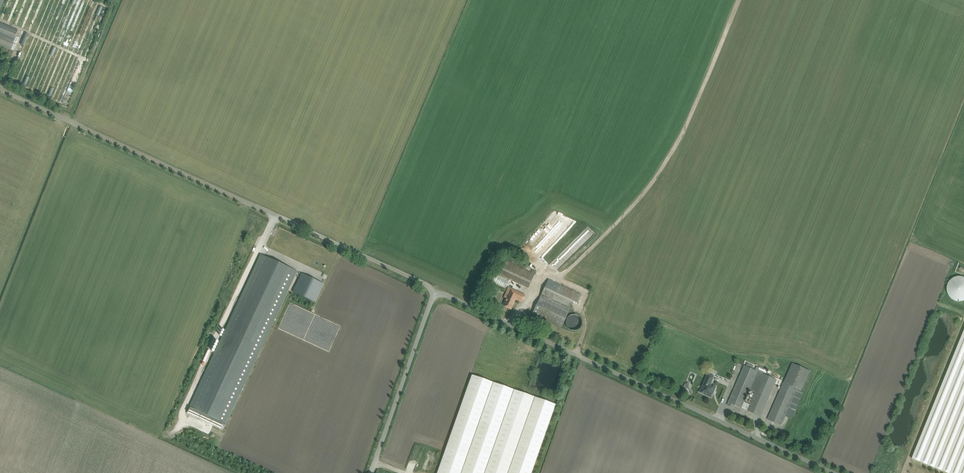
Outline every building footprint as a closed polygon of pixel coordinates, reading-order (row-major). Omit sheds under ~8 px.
[(1,17),(5,18),(9,7),(12,7),(8,20),(12,21),(14,13),(17,13),(16,12),(16,11),(16,7),(18,7),(19,4),(20,0),(7,0),(1,17)] [(15,23),(19,25),(25,7),(25,8),(26,3),(25,3),(25,0),(27,0),(23,0),(15,23)] [(22,27),(26,28),(36,0),(32,0),(22,27)] [(89,55),(107,8),(85,0),(48,0),(35,35),(89,55)] [(10,49),(14,40),(19,30),(0,22),(0,45),(10,49)] [(76,68),(70,86),(76,88),(83,71),(76,68)] [(261,254),(187,413),(223,430),(297,271),(261,254)] [(496,273),(528,288),(535,272),(532,271),(531,273),(502,260),(497,271),(496,270),(496,272),(496,273)] [(293,292),(244,396),(281,413),(329,309),(314,302),(323,283),(300,273),(292,291),(293,292)] [(954,303),(963,299),(963,275),(946,282),(954,303)] [(548,279),(534,310),(532,314),(561,328),(565,319),(574,302),(577,303),(581,295),(548,279)] [(525,295),(522,294),(509,288),(506,293),(504,298),(506,299),(503,306),(511,310),(516,299),(522,302),(525,295)] [(567,319),(566,320),(566,321),(566,322),(566,323),(566,324),(566,325),(566,326),(567,327),(567,328),(568,328),(568,329),(569,329),(569,330),(570,330),(571,330),(571,331),(572,331),(573,331),(574,331),(575,331),(576,331),(577,331),(577,330),(578,330),(579,330),(579,329),(580,329),(580,328),(581,327),(581,326),(582,325),(582,324),(582,323),(582,322),(582,321),(581,321),(581,320),(581,319),(580,318),(579,317),(578,316),(577,316),(576,315),(575,315),(574,315),(573,315),(572,315),(571,315),(571,316),(570,316),(569,317),(568,317),(568,318),(567,318),(567,319)] [(912,458),(948,472),(963,472),(963,330),(912,458)] [(731,398),(729,402),(727,405),(733,408),(734,405),(742,408),(747,411),(760,417),(762,412),(776,379),(763,374),(750,404),(744,402),(758,371),(752,369),(753,366),(747,363),(746,366),(745,365),(731,398)] [(784,383),(769,416),(767,420),(780,426),(783,422),(785,416),(792,419),(804,391),(802,390),(810,371),(792,363),(784,383)] [(709,373),(704,383),(700,392),(711,397),(716,387),(712,384),(711,383),(711,382),(712,382),(714,376),(709,373)] [(437,472),(531,472),(555,404),(472,375),(437,472)]
